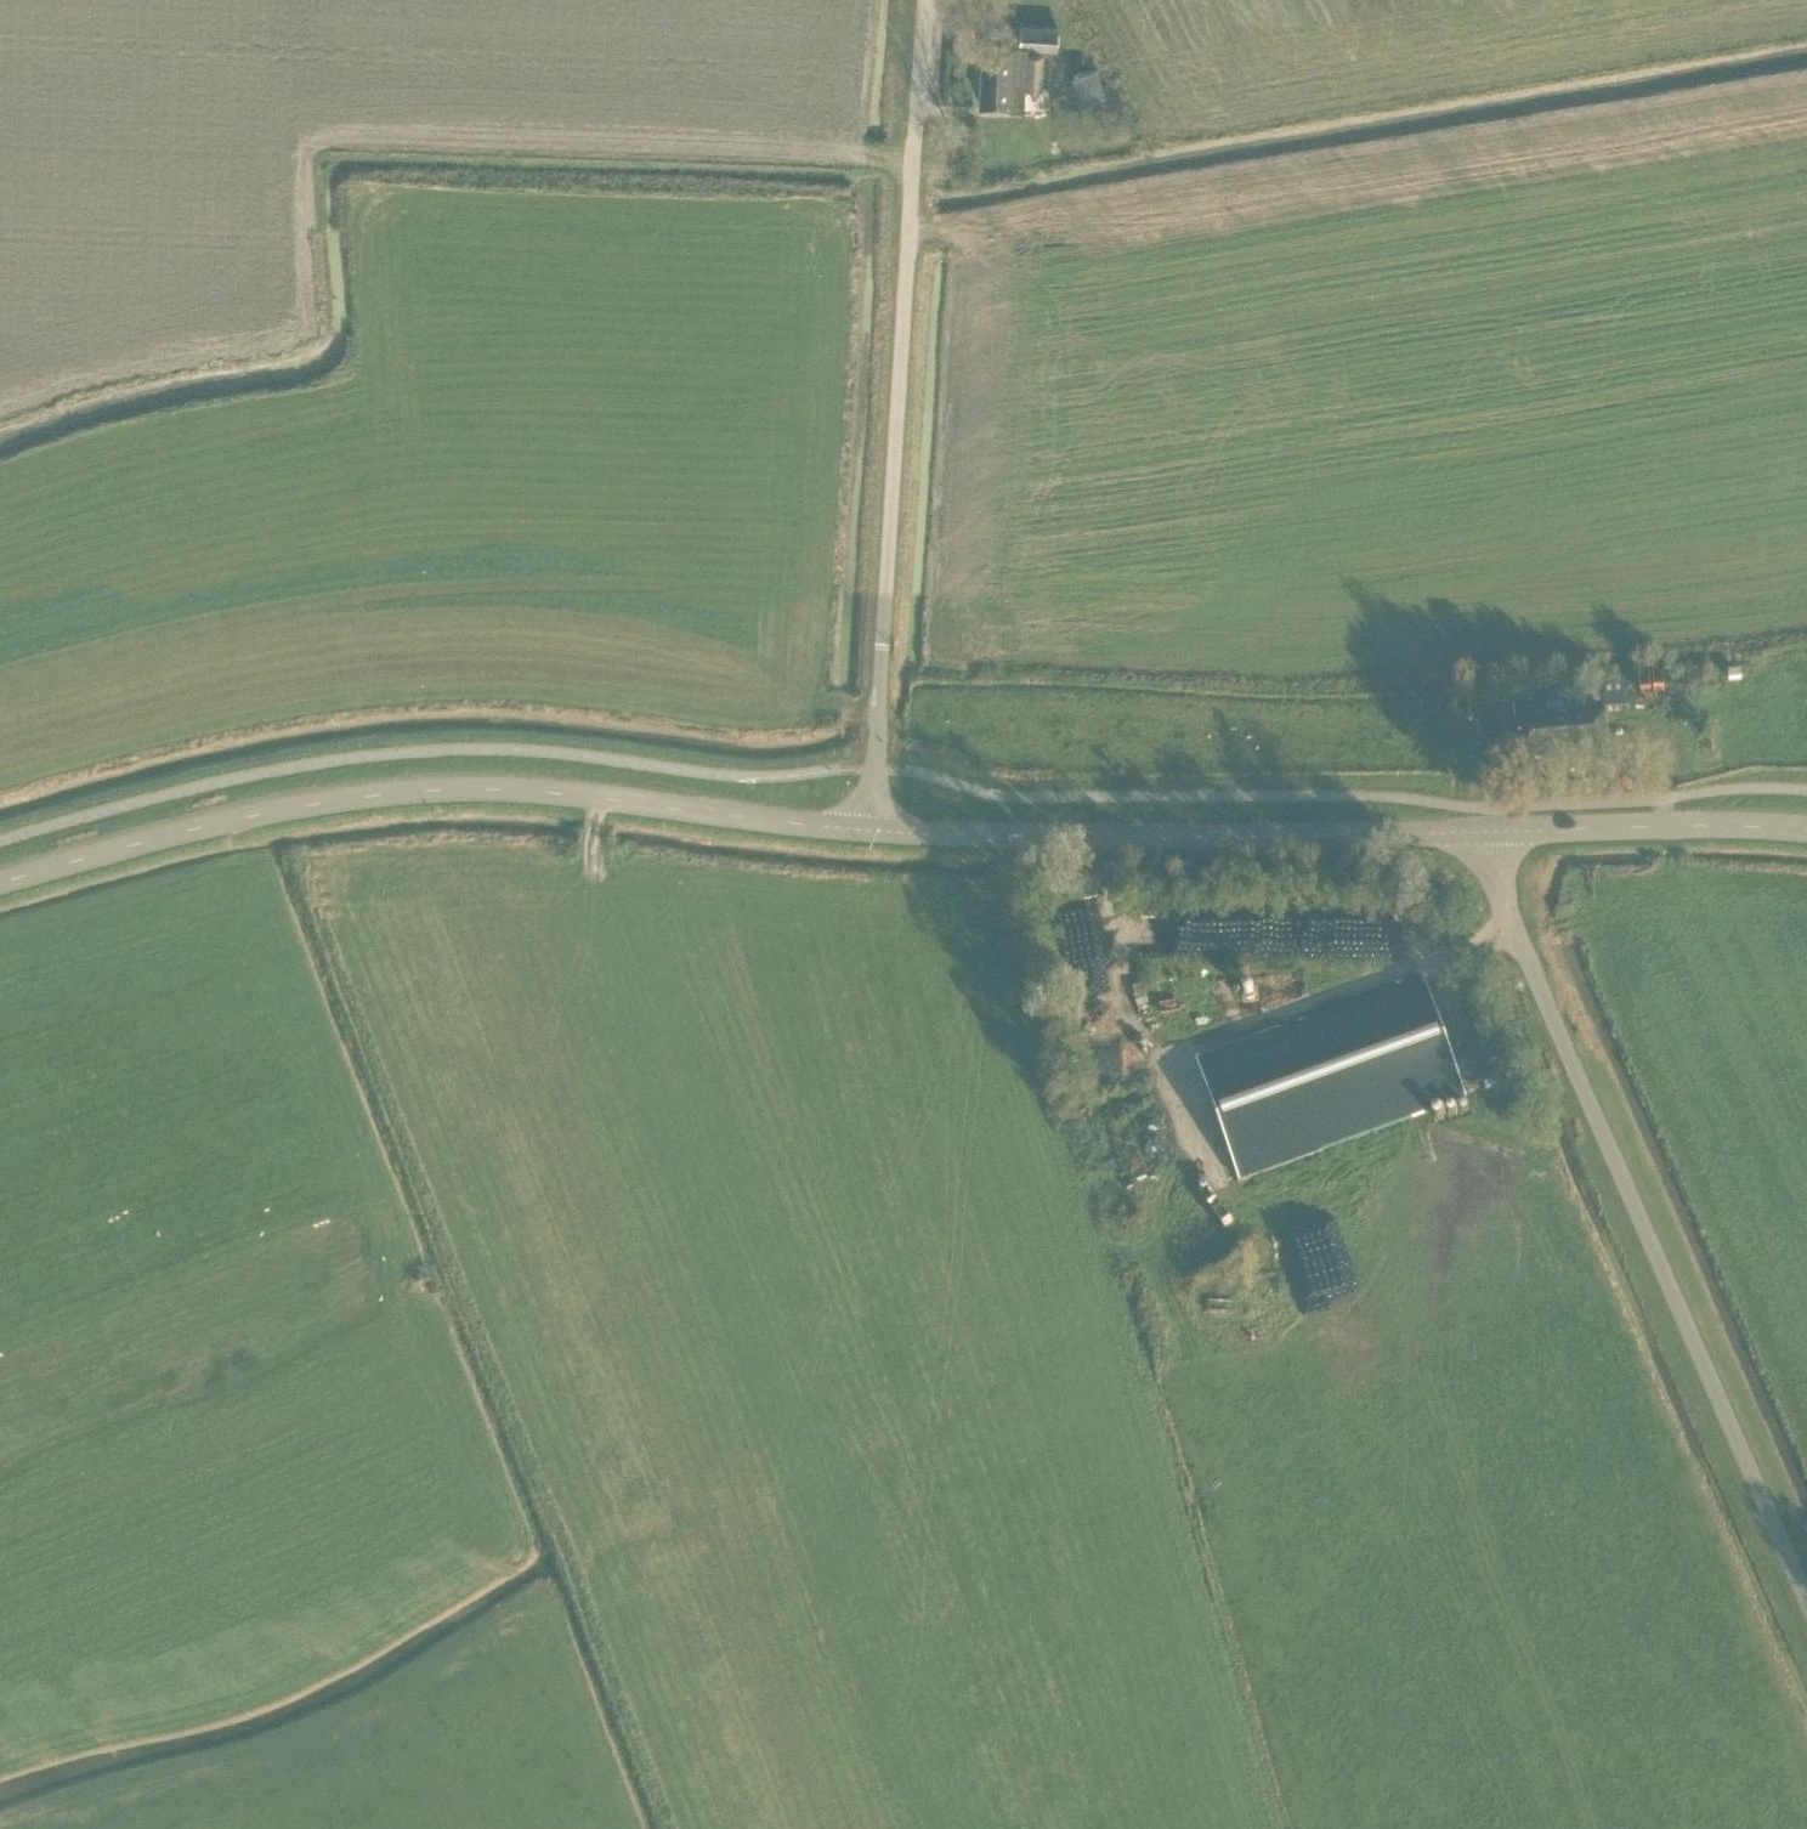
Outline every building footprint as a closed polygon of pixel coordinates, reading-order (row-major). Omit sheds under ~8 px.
[(1057,28),(1019,26),(1018,46),(1026,47),(1056,48),(1057,28)] [(1026,47),(1018,46),(981,44),(978,103),(1031,106),(1032,85),(1039,85),(1040,51),(1026,50),(1026,47)] [(1080,99),(1105,93),(1099,65),(1073,71),(1080,99)] [(1281,1032),(1280,1030),(1198,1059),(1240,1181),(1323,1152),(1322,1150),(1466,1100),(1424,981),(1281,1032)] [(1148,1269),(1159,1270),(1160,1241),(1149,1241),(1148,1269)]
